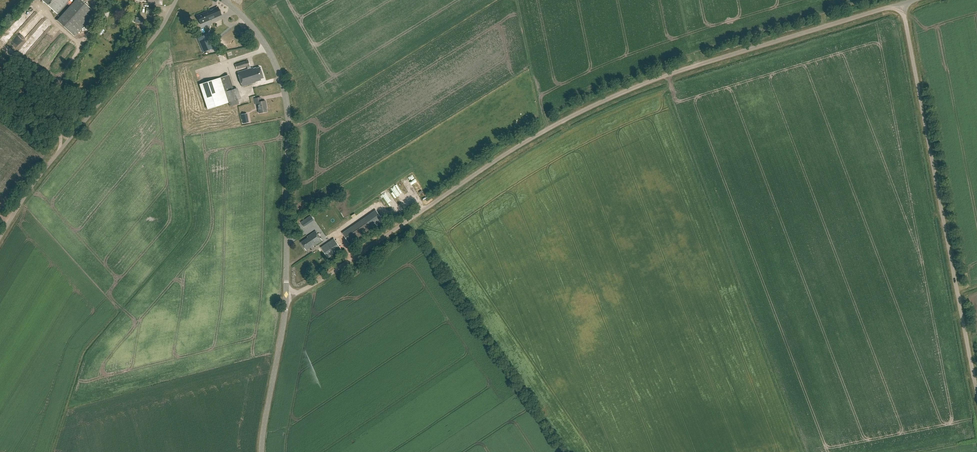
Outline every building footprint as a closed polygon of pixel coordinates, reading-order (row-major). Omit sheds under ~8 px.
[(57,14),(61,10),(63,12),(65,9),(64,7),(67,4),(68,4),(70,1),(69,1),(70,0),(41,0),(57,14)] [(81,0),(76,0),(57,20),(74,36),(91,18),(87,14),(91,9),(81,0)] [(213,8),(197,15),(199,19),(201,18),(202,22),(220,14),(217,8),(213,10),(213,8)] [(206,34),(197,38),(203,52),(212,48),(206,34)] [(250,66),(248,61),(235,65),(237,70),(247,67),(248,70),(238,73),(242,87),(256,83),(261,81),(261,80),(264,79),(260,68),(256,69),(256,68),(253,69),(253,68),(251,69),(250,66)] [(234,89),(229,75),(199,84),(207,109),(228,102),(230,107),(239,104),(237,99),(241,98),(237,88),(234,89)] [(261,102),(261,98),(255,99),(256,105),(258,104),(259,113),(267,112),(266,106),(267,106),(266,101),(261,102)] [(383,197),(386,201),(398,192),(395,188),(383,197)] [(344,207),(339,210),(348,222),(353,219),(344,207)] [(372,229),(365,218),(343,233),(350,244),(372,229)] [(323,241),(316,231),(307,237),(308,238),(301,243),(306,251),(313,246),(314,247),(323,241)] [(342,249),(334,239),(321,248),(329,259),(342,249)]
